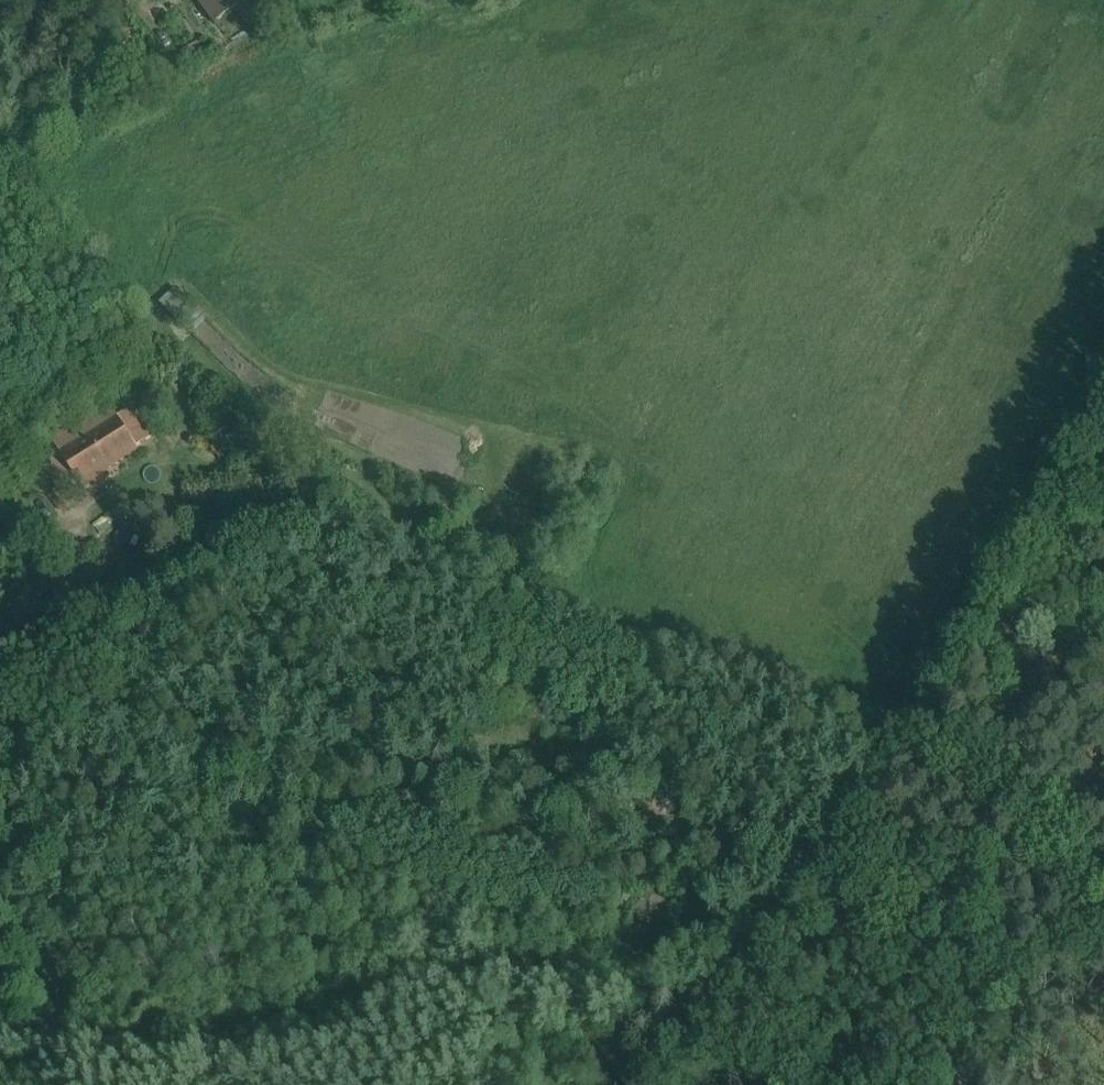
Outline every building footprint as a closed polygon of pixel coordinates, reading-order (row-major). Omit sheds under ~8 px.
[(215,24),(236,9),(248,26),(265,15),(255,0),(197,0),(215,24)] [(159,303),(191,335),(207,319),(175,288),(159,303)] [(42,466),(61,496),(78,485),(85,495),(111,478),(107,472),(139,452),(136,448),(153,438),(134,407),(118,418),(107,402),(50,440),(60,454),(42,466)] [(135,566),(159,550),(142,523),(137,515),(107,532),(114,544),(105,549),(120,574),(134,565),(135,566)] [(1033,692),(1055,677),(1029,641),(1008,657),(1033,692)]
